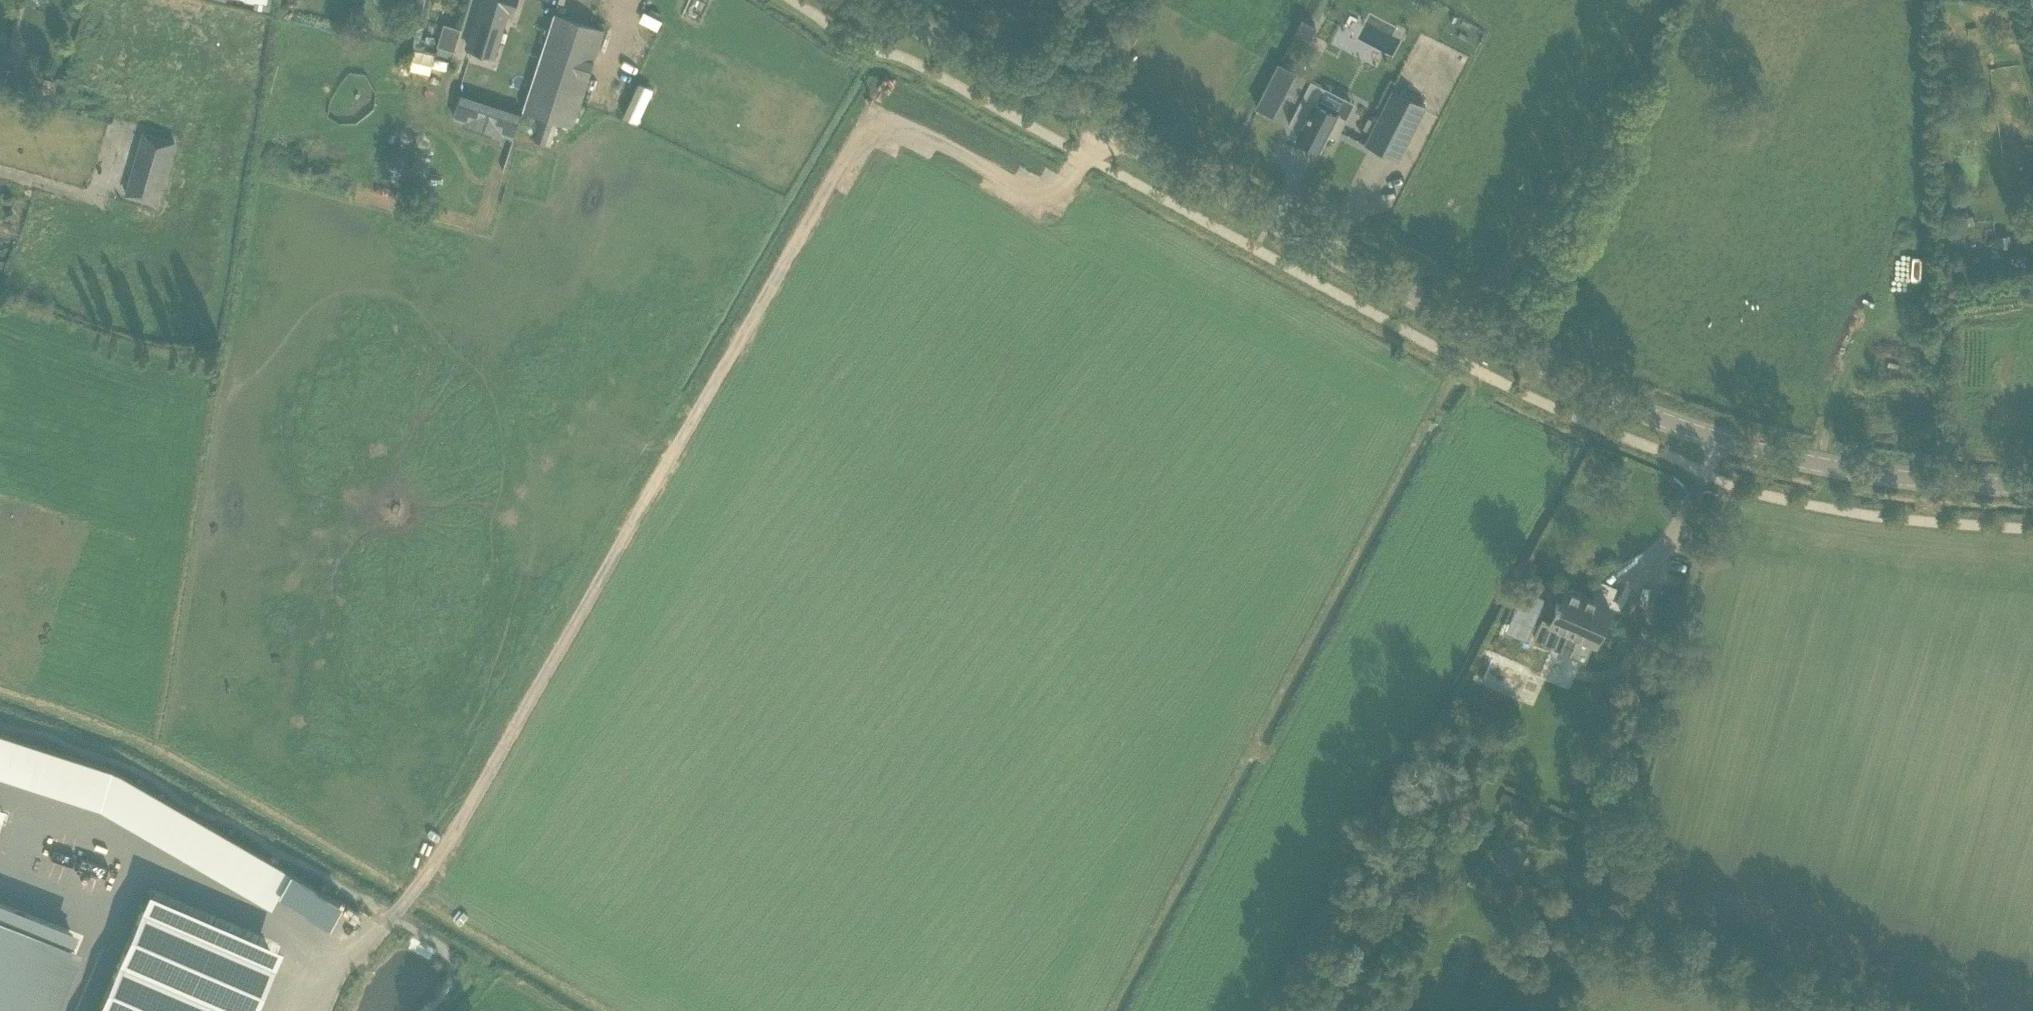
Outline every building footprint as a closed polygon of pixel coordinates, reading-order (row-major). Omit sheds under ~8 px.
[(469,47),(493,55),(506,13),(512,14),(516,0),(483,0),(482,5),(469,47)] [(1037,12),(1043,0),(1015,0),(1037,12)] [(543,116),(536,139),(546,142),(551,125),(568,130),(570,125),(572,126),(603,28),(553,12),(522,110),(543,116)] [(1301,19),(1294,32),(1307,38),(1314,25),(1301,19)] [(444,22),(438,44),(454,49),(461,27),(444,22)] [(11,68),(15,52),(0,47),(0,64),(11,68)] [(1278,63),(1256,106),(1272,114),(1286,86),(1296,91),(1304,76),(1278,63)] [(1310,78),(1288,122),(1300,128),(1296,136),(1319,147),(1327,132),(1336,137),(1346,117),(1316,101),(1325,85),(1310,78)] [(1393,89),(1365,145),(1397,161),(1425,105),(1393,89)] [(453,118),(513,137),(521,113),(461,94),(453,118)] [(138,149),(144,151),(136,178),(131,176),(126,193),(156,202),(174,141),(143,132),(138,149)] [(10,207),(3,210),(7,217),(13,214),(10,207)] [(2009,234),(1997,236),(1998,245),(2010,244),(2009,234)] [(1912,255),(1913,246),(1902,245),(1901,253),(1912,255)] [(1602,625),(1610,606),(1565,588),(1560,600),(1552,620),(1542,616),(1534,636),(1584,657),(1592,639),(1595,640),(1602,625)] [(98,971),(76,964),(84,938),(0,910),(0,1010),(85,1010),(98,971)] [(133,984),(109,975),(96,1010),(124,1010),(133,984)] [(135,1010),(160,1010),(165,994),(141,988),(135,1010)] [(199,1006),(177,999),(173,1010),(198,1010),(199,1006)]
